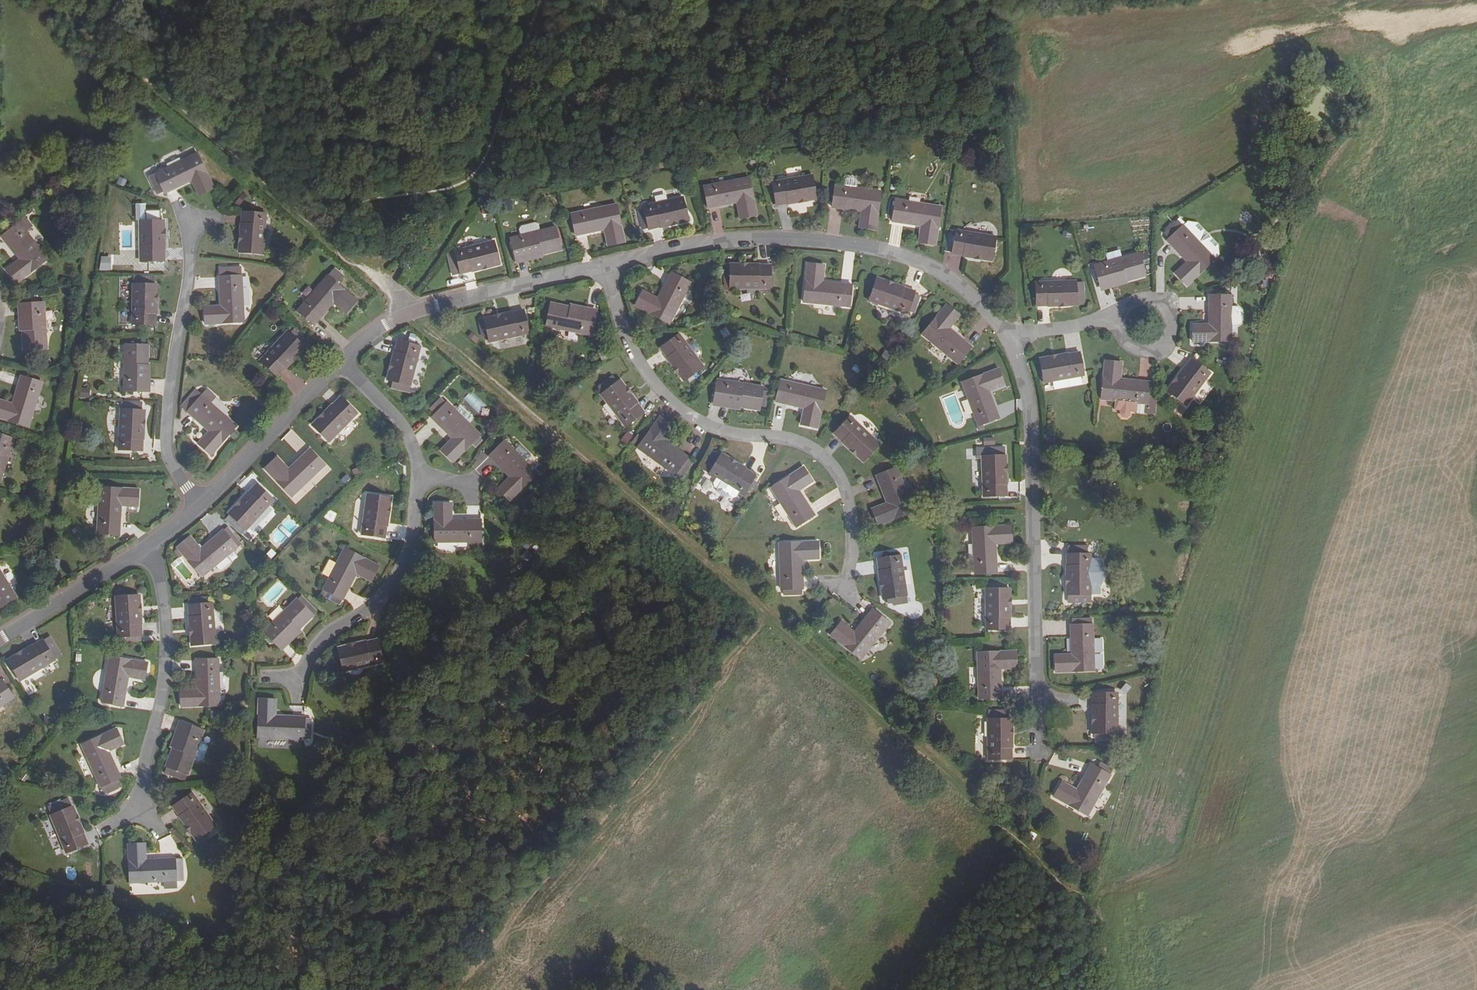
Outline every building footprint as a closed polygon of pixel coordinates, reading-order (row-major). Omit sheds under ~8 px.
[(555,109),(544,108),(542,123),(553,125),(555,109)] [(148,175),(155,189),(162,186),(164,191),(165,192),(191,180),(198,195),(214,188),(197,152),(148,175)] [(772,182),(776,206),(816,199),(812,176),(772,182)] [(704,186),(708,209),(736,203),(740,219),(757,216),(749,178),(704,186)] [(857,185),(856,178),(845,179),(846,186),(857,185)] [(832,207),(861,211),(859,228),(876,230),(880,191),(835,186),(832,207)] [(241,205),(248,195),(242,191),(236,202),(241,205)] [(643,207),(648,230),(688,221),(682,197),(643,207)] [(892,221),(920,227),(918,243),(935,246),(941,207),(895,199),(892,221)] [(611,235),(606,236),(608,247),(625,243),(616,204),(571,214),(575,236),(604,230),(609,229),(611,235)] [(266,214),(241,212),(238,252),(263,255),(266,214)] [(1180,228),(1183,226),(1177,220),(1174,222),(1180,228)] [(164,221),(140,222),(140,262),(165,262),(164,221)] [(1180,228),(1174,222),(1166,230),(1171,236),(1168,239),(1167,241),(1187,262),(1175,274),(1187,286),(1215,259),(1214,258),(1183,226),(1180,228)] [(1183,226),(1214,258),(1218,254),(1218,244),(1198,223),(1187,222),(1183,226)] [(47,260),(19,223),(2,237),(19,260),(6,270),(18,283),(47,260)] [(520,232),(521,235),(539,231),(539,228),(535,225),(522,229),(520,232)] [(543,250),(545,254),(561,251),(555,227),(539,231),(511,238),(516,257),(543,250)] [(1171,236),(1166,230),(1163,233),(1168,239),(1171,236)] [(951,255),(991,261),(995,237),(955,231),(951,255)] [(459,269),(460,274),(500,265),(494,241),(455,251),(456,254),(448,257),(452,271),(459,269)] [(517,261),(545,254),(543,250),(516,257),(517,261)] [(1128,276),(1129,280),(1145,276),(1138,253),(1094,265),(1099,284),(1128,276)] [(730,288),(769,289),(770,264),(730,264),(730,288)] [(818,275),(823,275),(824,265),(807,264),(803,302),(849,307),(851,285),(823,282),(817,281),(818,275)] [(240,268),(225,269),(226,277),(219,278),(221,307),(222,313),(215,313),(215,307),(205,308),(206,325),(244,323),(242,283),(241,276),(240,268)] [(670,324),(691,283),(671,273),(658,298),(643,291),(635,306),(670,324)] [(297,311),(314,325),(333,304),(346,314),(357,301),(327,276),(297,311)] [(1126,281),(1129,280),(1128,276),(1099,284),(1100,288),(1110,285),(1126,281)] [(133,285),(132,285),(132,325),(156,325),(157,285),(154,285),(155,278),(133,278),(133,285)] [(912,296),(913,293),(914,290),(877,278),(869,301),(906,313),(907,310),(914,312),(918,297),(912,296)] [(1083,303),(1082,283),(1075,284),(1075,281),(1035,282),(1036,307),(1076,305),(1076,303),(1083,303)] [(1231,342),(1231,295),(1209,295),(1209,325),(1192,324),(1192,342),(1231,342)] [(43,303),(25,305),(27,334),(23,334),(24,350),(46,349),(43,303)] [(567,311),(568,307),(551,303),(546,326),(591,336),(596,317),(567,311)] [(922,334),(957,364),(971,347),(949,328),(959,316),(946,305),(922,334)] [(596,313),(568,307),(567,311),(596,317),(596,313)] [(1232,307),(1232,325),(1243,325),(1243,307),(1232,307)] [(485,323),(480,325),(483,337),(488,335),(490,342),(528,333),(523,310),(484,319),(485,323)] [(255,356),(278,377),(305,348),(287,332),(269,351),(264,347),(255,356)] [(471,333),(468,337),(476,344),(480,339),(471,333)] [(660,349),(684,381),(703,367),(679,335),(660,349)] [(397,341),(387,379),(410,385),(419,346),(397,341)] [(124,391),(143,391),(143,362),(147,362),(148,346),(125,345),(124,391)] [(1083,376),(1078,352),(1039,359),(1044,383),(1083,376)] [(1204,381),(1209,373),(1211,371),(1216,375),(1219,370),(1206,360),(1201,367),(1190,359),(1166,391),(1185,405),(1190,399),(1204,381)] [(1148,404),(1148,413),(1154,413),(1156,396),(1148,396),(1149,382),(1120,379),(1121,362),(1105,361),(1100,399),(1115,400),(1136,403),(1147,404),(1148,404)] [(999,418),(989,391),(1003,385),(998,369),(962,382),(978,426),(977,427),(979,431),(983,429),(982,425),(999,418)] [(21,376),(12,404),(0,400),(0,418),(28,427),(42,383),(21,376)] [(761,396),(762,391),(762,387),(717,379),(714,399),(743,404),(742,408),(759,411),(759,407),(765,408),(767,396),(761,396)] [(808,416),(802,415),(800,424),(817,428),(825,390),(780,380),(775,402),(803,409),(809,409),(808,416)] [(644,412),(620,381),(601,395),(624,427),(644,412)] [(1204,381),(1190,399),(1198,404),(1201,400),(1205,401),(1208,400),(1211,398),(1210,393),(1207,391),(1211,386),(1204,381)] [(207,390),(202,396),(210,403),(215,397),(207,390)] [(196,391),(185,403),(191,408),(187,412),(209,431),(198,444),(211,455),(236,426),(210,403),(202,396),(196,391)] [(339,397),(311,424),(329,442),(357,414),(339,397)] [(469,424),(455,410),(447,402),(445,404),(439,398),(430,408),(436,414),(432,418),(452,438),(441,450),(453,462),(471,444),(475,447),(482,440),(478,437),(480,435),(469,424)] [(713,403),(742,408),(743,404),(714,399),(713,403)] [(961,402),(966,417),(972,415),(968,400),(961,402)] [(1136,412),(1136,403),(1115,400),(1114,409),(1120,410),(1119,414),(1122,417),(1126,417),(1129,415),(1129,411),(1136,412)] [(118,450),(143,451),(145,411),(142,411),(142,404),(121,402),(120,411),(118,450)] [(182,407),(187,412),(191,408),(185,403),(182,407)] [(460,405),(455,410),(469,424),(474,418),(460,405)] [(637,448),(675,475),(687,457),(664,441),(673,428),(659,417),(637,448)] [(862,461),(879,444),(850,417),(834,434),(862,461)] [(626,445),(633,437),(627,432),(620,440),(626,445)] [(14,439),(0,434),(0,479),(14,439)] [(980,447),(980,451),(981,488),(1005,487),(1004,440),(975,441),(975,447),(980,447)] [(537,474),(504,441),(489,456),(510,477),(498,489),(510,501),(537,474)] [(265,470),(292,497),(324,465),(309,450),(289,469),(277,458),(265,470)] [(716,479),(739,493),(743,495),(749,486),(753,489),(757,483),(753,480),(756,475),(721,454),(720,455),(714,452),(704,470),(709,474),(709,475),(716,479)] [(801,482),(804,487),(812,481),(803,467),(771,489),(796,527),(814,515),(799,490),(796,486),(801,482)] [(883,510),(881,505),(872,509),(878,525),(913,511),(896,467),(876,476),(886,503),(888,507),(883,510)] [(739,493),(716,479),(713,483),(714,488),(716,489),(718,493),(725,497),(729,497),(732,499),(736,497),(739,493)] [(799,490),(804,487),(801,482),(796,486),(799,490)] [(228,513),(246,530),(273,500),(255,484),(228,513)] [(100,488),(97,534),(119,535),(121,506),(138,507),(138,490),(100,488)] [(390,498),(367,495),(361,535),(384,538),(390,498)] [(481,542),(481,520),(452,520),(451,504),(434,504),(435,543),(481,542)] [(983,522),(972,523),(973,527),(972,528),(974,574),(996,573),(995,544),(1011,543),(1011,526),(983,527),(983,522)] [(225,539),(228,536),(223,530),(220,533),(225,539)] [(188,550),(192,546),(186,538),(173,549),(174,550),(171,553),(176,559),(179,556),(197,579),(237,547),(228,536),(225,539),(220,533),(196,551),(192,554),(188,550)] [(807,554),(807,560),(818,559),(817,542),(779,544),(780,590),(783,590),(783,595),(796,595),(796,589),(800,589),(803,589),(802,560),(801,554),(807,554)] [(192,554),(196,551),(192,546),(188,550),(192,554)] [(323,596),(335,602),(338,597),(343,599),(356,574),(359,570),(364,572),(362,577),(371,581),(379,566),(344,549),(336,564),(329,578),(323,590),(326,591),(323,596)] [(1090,595),(1090,554),(1066,554),(1066,595),(1090,595)] [(906,595),(900,556),(876,560),(883,599),(906,595)] [(329,578),(336,564),(329,560),(322,574),(329,578)] [(0,571),(0,608),(16,598),(0,571)] [(1005,584),(986,584),(986,589),(985,590),(986,614),(985,629),(1010,629),(1010,589),(1005,589),(1005,584)] [(118,637),(142,636),(139,596),(115,597),(118,637)] [(297,600),(264,632),(277,645),(298,626),(301,629),(313,616),(312,616),(309,612),(313,608),(301,597),(298,601),(297,600)] [(187,606),(191,646),(216,643),(212,604),(187,606)] [(831,636),(861,659),(889,624),(872,610),(854,632),(842,622),(831,636)] [(1076,625),(1071,625),(1070,625),(1071,654),(1054,655),(1055,673),(1093,672),(1092,624),(1091,624),(1091,619),(1076,619),(1076,625)] [(298,626),(277,645),(280,648),(301,629),(298,626)] [(45,645),(52,640),(49,636),(42,640),(45,645)] [(20,680),(54,659),(53,657),(60,653),(52,640),(45,645),(42,640),(42,639),(7,660),(20,680)] [(383,664),(377,639),(338,648),(343,673),(383,664)] [(1006,662),(1006,668),(1016,668),(1015,652),(977,653),(978,699),(1000,698),(1000,669),(1000,663),(1006,662)] [(102,702),(123,705),(128,677),(145,680),(147,663),(109,656),(102,702)] [(191,696),(191,689),(180,690),(181,707),(219,706),(218,660),(196,661),(197,689),(197,695),(191,696)] [(27,695),(36,692),(30,676),(21,679),(27,695)] [(14,698),(2,680),(0,681),(0,707),(14,698)] [(1116,693),(1092,693),(1091,733),(1116,733),(1116,693)] [(304,724),(304,719),(304,718),(275,716),(269,716),(269,710),(275,710),(276,700),(259,699),(257,738),(310,739),(310,725),(304,724)] [(1011,759),(1011,719),(1009,719),(1009,712),(988,711),(988,719),(987,720),(987,722),(988,723),(987,759),(1011,759)] [(182,722),(171,750),(175,751),(186,724),(182,722)] [(203,731),(186,724),(175,751),(171,750),(165,765),(187,774),(203,731)] [(122,786),(120,782),(117,782),(116,780),(119,779),(121,778),(109,752),(106,746),(112,744),(115,749),(124,744),(117,729),(81,745),(101,788),(101,787),(104,794),(122,786)] [(106,746),(109,752),(115,749),(112,744),(106,746)] [(1068,792),(1070,787),(1062,782),(1053,797),(1087,816),(1110,776),(1090,765),(1076,790),(1073,795),(1068,792)] [(9,774),(4,779),(8,786),(13,781),(9,774)] [(192,793),(172,807),(194,840),(215,825),(192,793)] [(66,853),(88,844),(73,806),(50,816),(66,853)] [(52,840),(58,838),(54,824),(47,826),(52,840)] [(145,844),(128,845),(130,883),(176,881),(175,859),(146,861),(145,844)]
